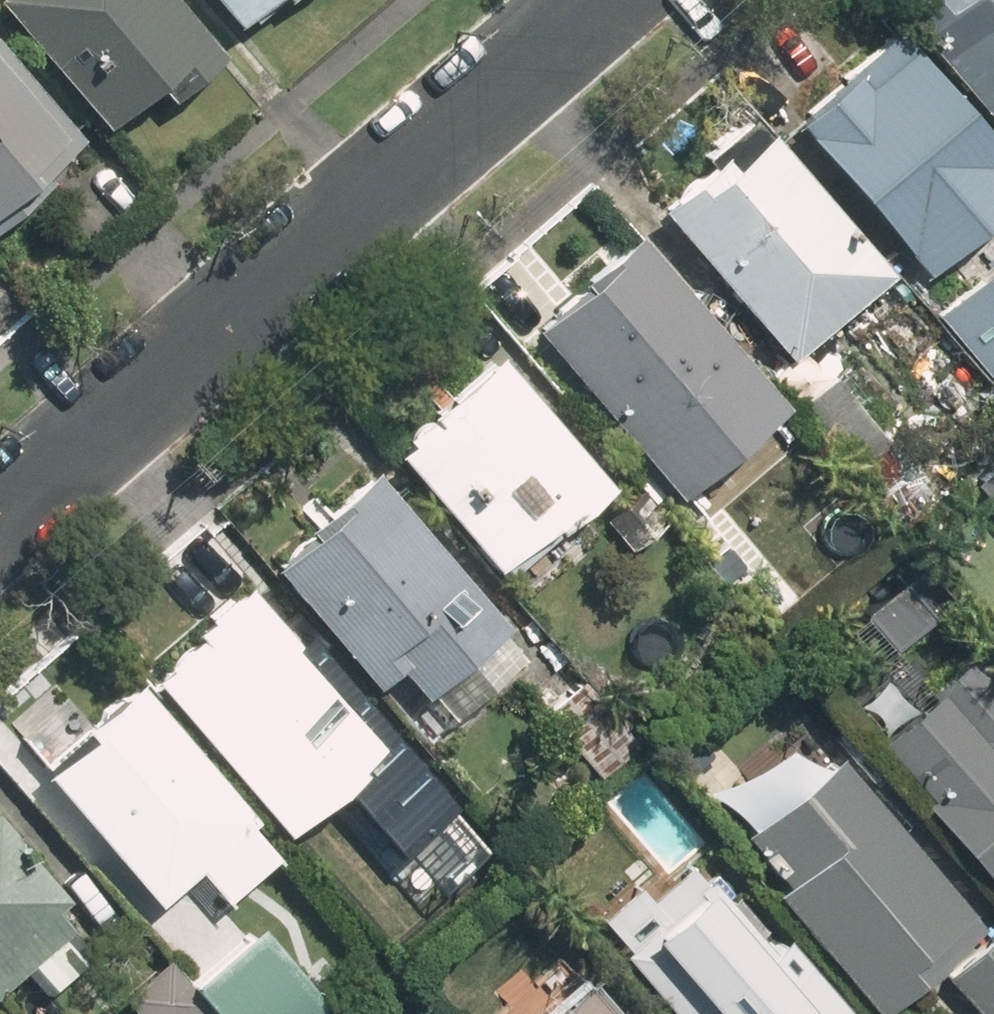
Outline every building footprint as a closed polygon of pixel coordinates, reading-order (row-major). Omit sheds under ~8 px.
[(155,0),(0,0),(0,28),(97,135),(143,93),(158,108),(210,61),(155,0)] [(225,33),(263,0),(196,0),(225,33)] [(888,25),(993,141),(993,0),(916,0),(888,25)] [(779,127),(909,276),(993,201),(993,162),(885,36),(779,127)] [(0,72),(0,221),(40,184),(34,179),(69,147),(0,72)] [(645,211),(775,361),(875,274),(745,124),(645,211)] [(618,235),(514,328),(665,500),(770,407),(618,235)] [(983,263),(923,317),(993,395),(993,275),(983,263)] [(477,357),(373,451),(488,578),(592,483),(477,357)] [(924,486),(820,376),(786,408),(891,518),(924,486)] [(963,484),(993,518),(993,455),(963,484)] [(492,626),(353,477),(252,571),(365,692),(389,669),(440,723),(507,661),(483,634),(492,626)] [(888,579),(847,617),(879,651),(919,612),(888,579)] [(369,754),(231,594),(136,675),(274,835),(369,754)] [(901,710),(868,674),(836,704),(874,746),(922,798),(908,811),(990,901),(993,897),(993,698),(957,658),(901,710)] [(578,681),(536,717),(592,782),(634,746),(578,681)] [(124,682),(80,719),(65,702),(31,731),(50,754),(27,773),(142,911),(158,898),(206,955),(171,985),(195,1013),(306,1013),(309,1012),(215,900),(269,854),(124,682)] [(865,1012),(926,959),(966,922),(798,734),(749,778),(710,812),(774,884),(761,895),(865,1012)] [(415,762),(368,803),(448,893),(494,852),(415,762)] [(5,973),(31,1000),(77,957),(37,915),(57,896),(0,836),(0,978),(5,973)] [(687,853),(590,945),(655,1013),(838,1013),(687,853)] [(936,980),(969,1013),(993,1013),(993,924),(936,980)] [(126,1013),(194,1013),(149,960),(109,994),(126,1013)] [(559,963),(500,1013),(603,1013),(559,963)]
